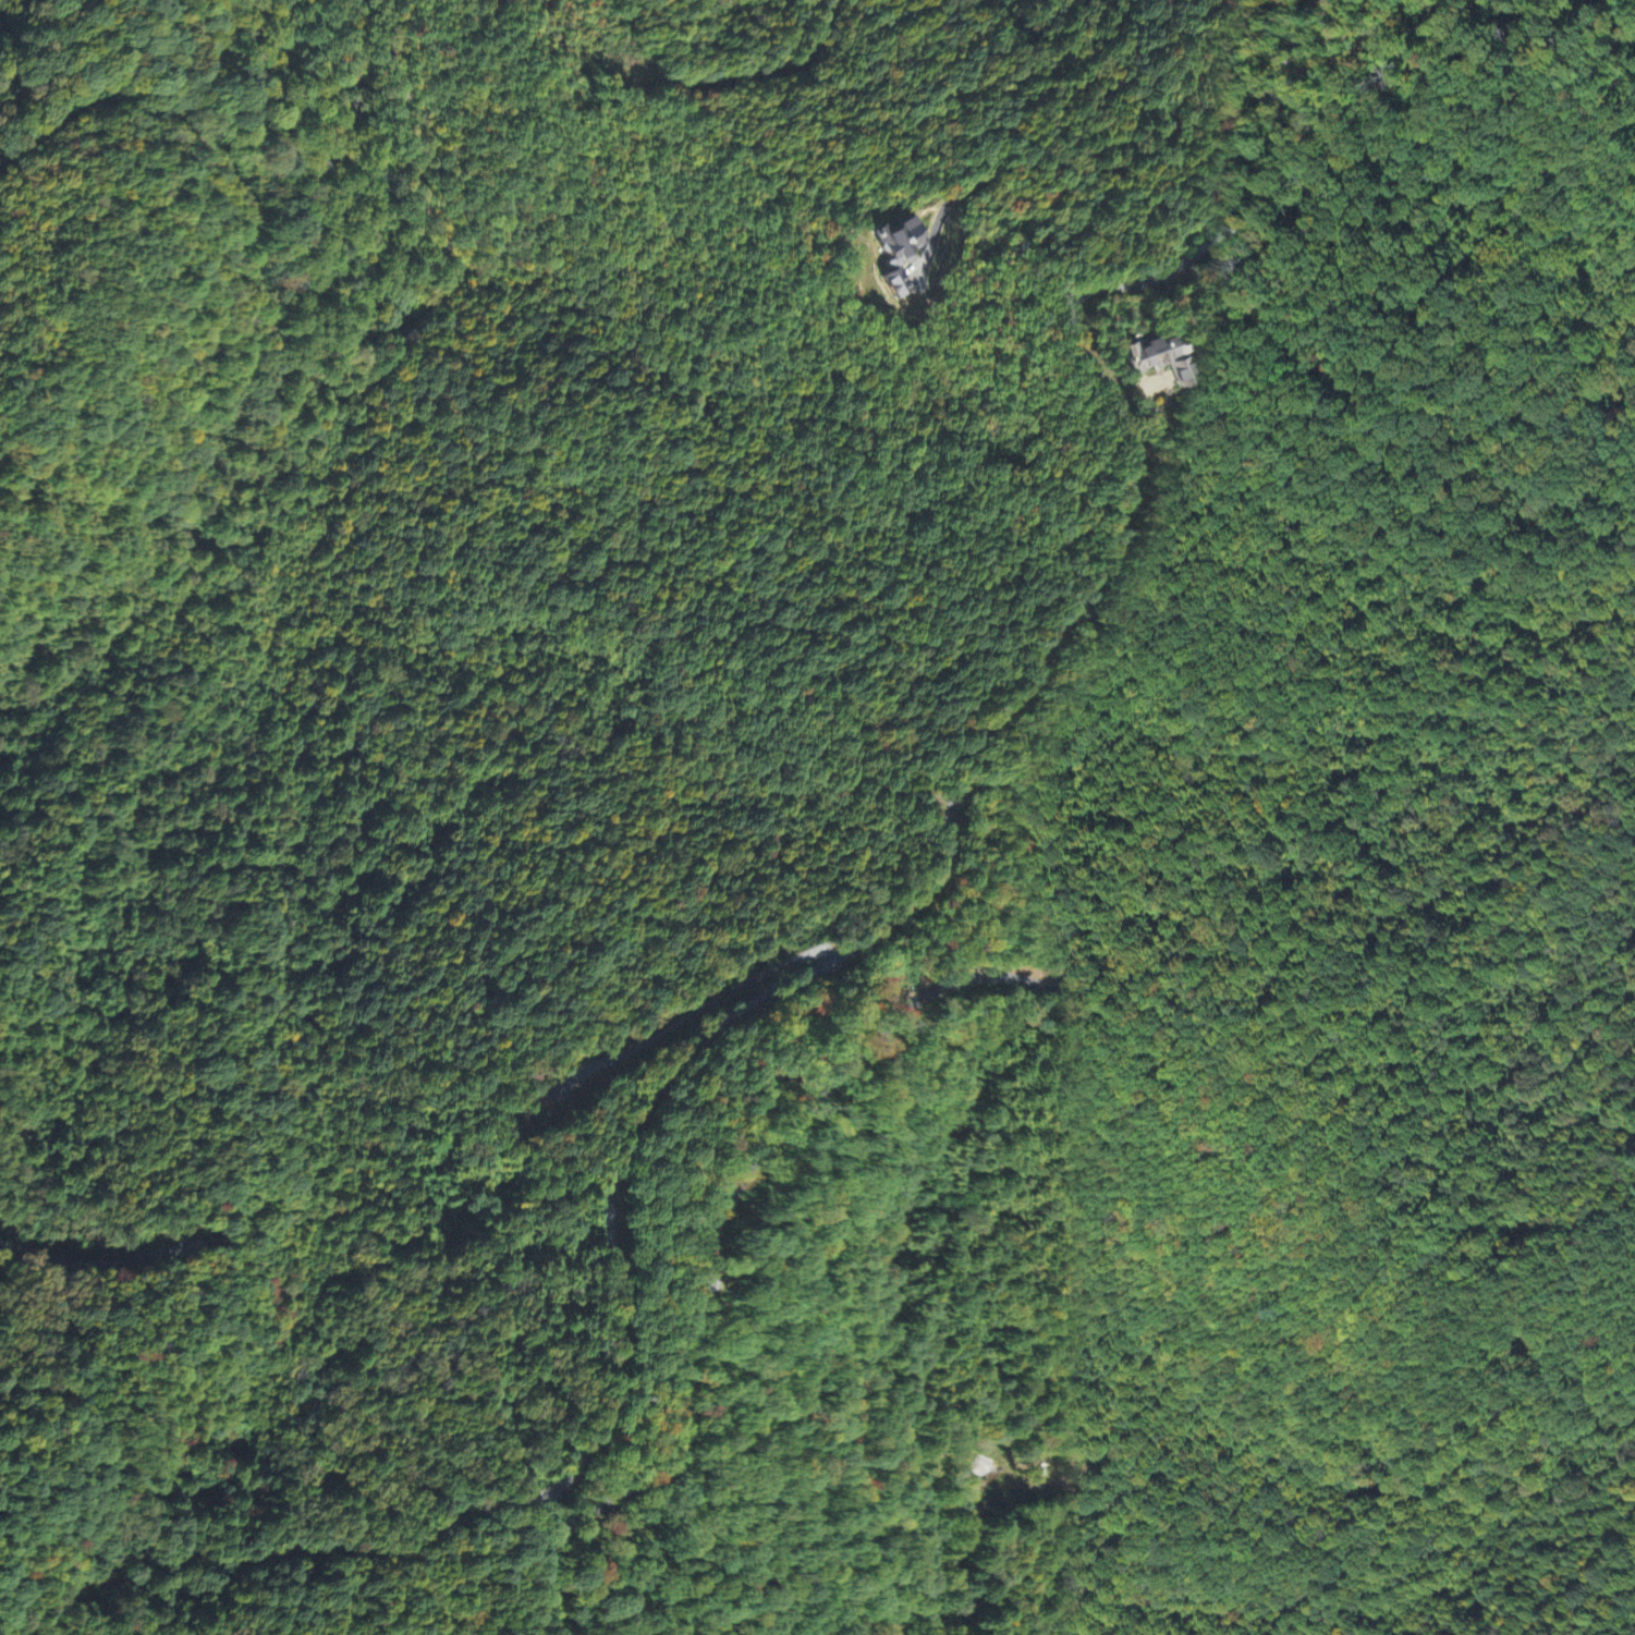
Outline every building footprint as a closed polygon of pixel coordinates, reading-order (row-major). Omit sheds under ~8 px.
[(1170,368),(1175,388),(1190,385),(1181,339),(1134,349),(1134,347),(1123,349),(1129,377),(1170,368)]
